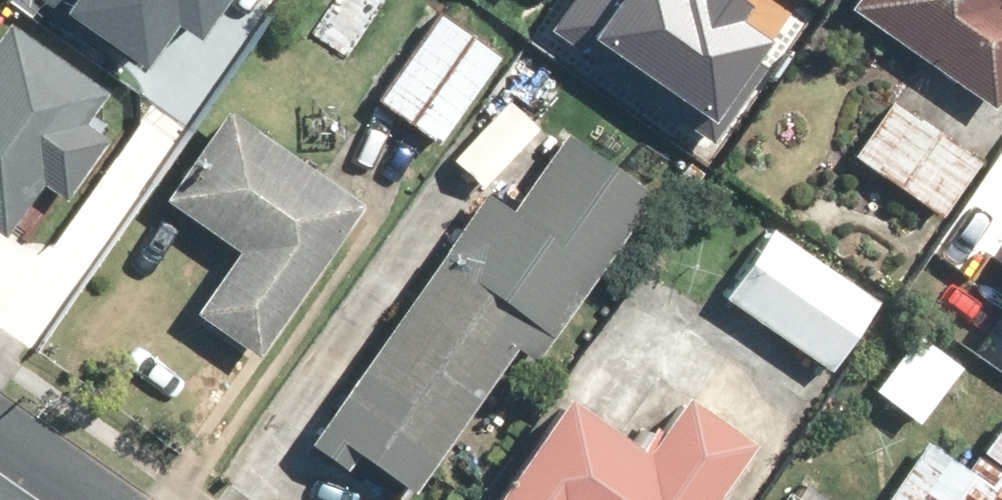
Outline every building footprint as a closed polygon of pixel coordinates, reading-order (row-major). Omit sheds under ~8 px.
[(141,42),(168,0),(75,0),(141,42)] [(197,17),(207,0),(170,0),(197,17)] [(531,33),(706,150),(764,64),(749,54),(758,40),(726,18),(738,0),(554,0),(531,33)] [(842,8),(990,106),(1001,88),(1001,0),(847,0),(842,8)] [(432,11),(374,94),(438,139),(496,56),(432,11)] [(0,21),(0,211),(13,220),(44,176),(62,189),(109,124),(86,108),(105,83),(6,12),(0,21)] [(887,105),(848,163),(935,221),(974,164),(887,105)] [(299,161),(295,167),(230,119),(166,205),(230,253),(190,306),(251,351),(360,206),(299,161)] [(484,194),(314,436),(370,475),(374,470),(406,490),(503,345),(532,365),(648,196),(617,175),(617,174),(559,136),(509,211),(484,194)] [(768,229),(720,300),(821,368),(869,298),(768,229)] [(992,323),(1001,330),(1001,309),(992,323)] [(910,339),(877,387),(923,418),(956,369),(910,339)] [(752,440),(682,388),(640,445),(622,433),(557,390),(484,499),(708,499),(752,440)] [(897,499),(1001,499),(1001,469),(945,430),(897,499)]
